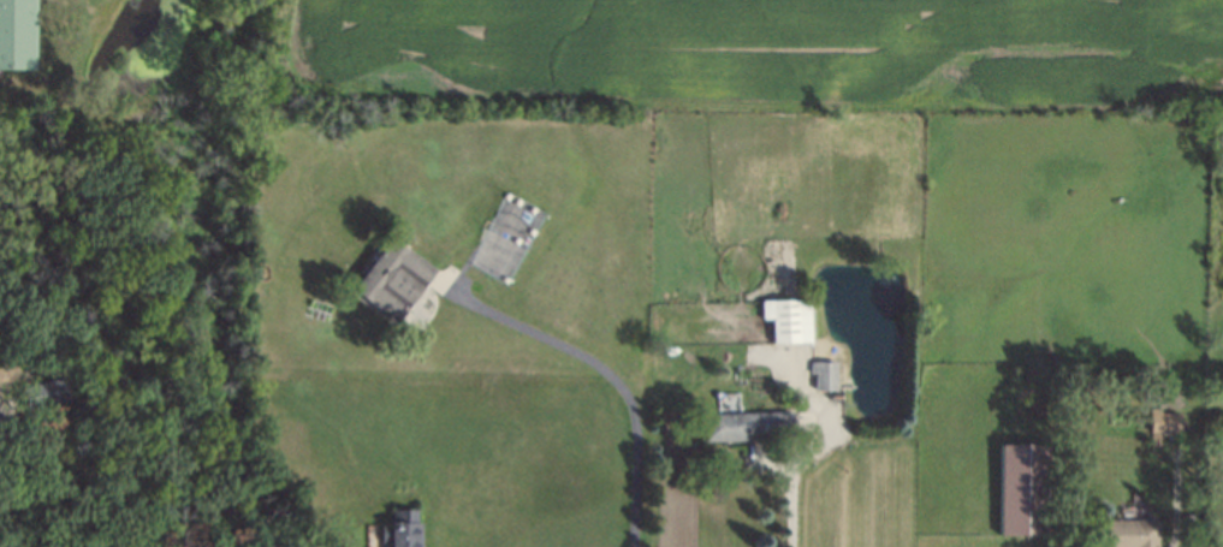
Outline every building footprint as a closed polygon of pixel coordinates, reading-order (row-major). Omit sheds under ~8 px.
[(30,69),(0,69),(0,0),(30,0),(30,69)] [(394,322),(351,289),(391,238),(435,269),(394,322)] [(811,301),(813,343),(772,345),(771,320),(762,320),(761,302),(811,301)] [(837,362),(836,392),(815,392),(815,374),(811,374),(811,362),(837,362)] [(69,398),(62,376),(23,387),(30,409),(69,398)] [(1182,413),(1161,412),(1161,408),(1152,408),(1151,431),(1181,432),(1182,413)] [(792,411),(792,438),(748,439),(748,441),(703,442),(702,415),(792,411)] [(999,446),(1049,445),(1051,535),(999,534),(999,446)] [(421,524),(421,546),(387,546),(387,543),(382,542),(381,546),(368,546),(368,525),(391,521),(391,510),(417,510),(417,524),(421,524)] [(1158,521),(1159,546),(1098,546),(1099,521),(1158,521)]
